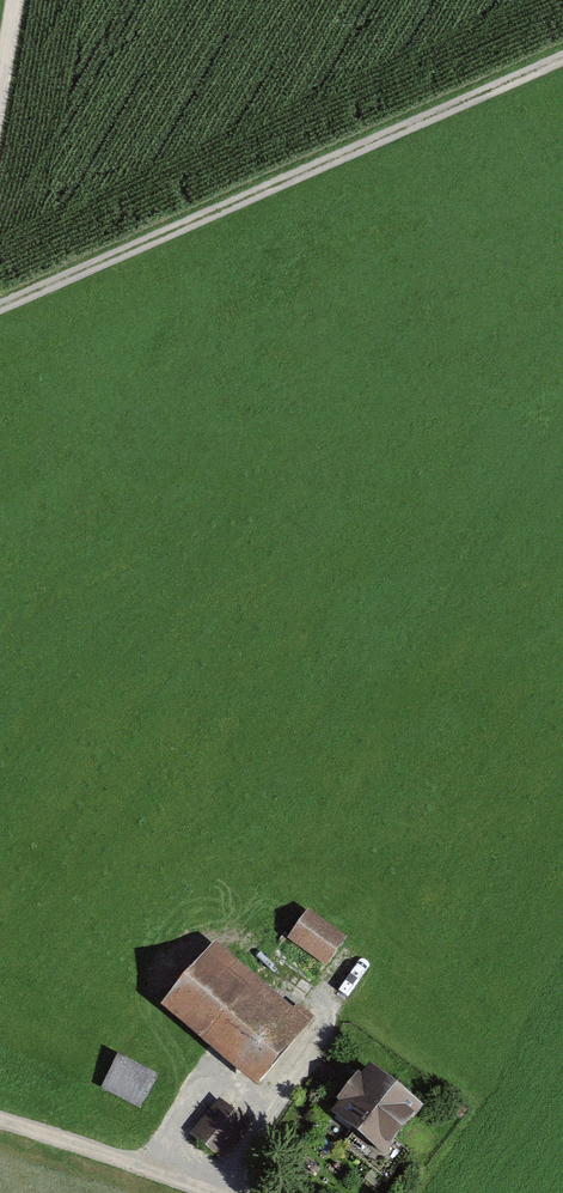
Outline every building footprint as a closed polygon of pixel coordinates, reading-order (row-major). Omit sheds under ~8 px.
[(316,915),(297,940),(332,966),(351,942),(316,915)] [(220,950),(172,1008),(258,1080),(307,1022),(220,950)] [(123,1060),(107,1094),(145,1112),(162,1079),(123,1060)] [(378,1067),(343,1117),(401,1158),(436,1107),(378,1067)] [(227,1105),(198,1137),(224,1161),(254,1129),(227,1105)]
